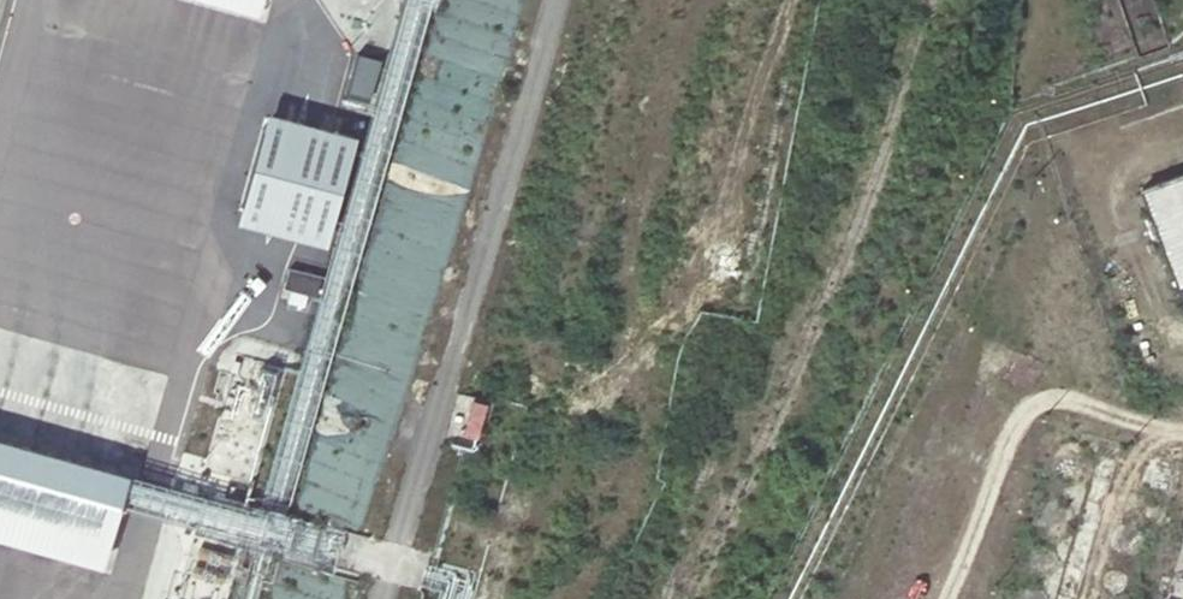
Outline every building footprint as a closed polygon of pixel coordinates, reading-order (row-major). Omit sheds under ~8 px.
[(262,21),(269,0),(193,0),(262,21)] [(379,60),(357,54),(343,100),(368,107),(379,60)] [(355,126),(266,102),(235,213),(324,238),(355,126)] [(1140,201),(1182,316),(1182,185),(1140,201)] [(302,307),(307,293),(289,288),(284,304),(302,307)] [(467,400),(465,442),(485,443),(487,401),(467,400)] [(0,440),(0,545),(110,573),(133,478),(0,440)] [(1084,478),(1085,474),(1084,470),(1083,467),(1082,464),(1080,461),(1075,458),(1068,456),(1065,456),(1060,457),(1055,461),(1051,465),(1050,469),(1049,473),(1050,479),(1053,485),(1056,487),(1059,490),(1063,491),(1066,491),(1070,491),(1073,490),(1076,489),(1080,486),(1082,483),(1083,480),(1084,478)] [(1068,536),(1069,532),(1069,531),(1068,526),(1065,521),(1062,517),(1060,516),(1057,514),(1054,514),(1048,514),(1045,514),(1041,516),(1039,518),(1036,521),(1034,524),(1033,528),(1032,532),(1033,538),(1035,541),(1038,545),(1042,548),(1045,549),(1048,550),(1055,550),(1058,549),(1062,546),(1064,544),(1067,540),(1068,536)] [(1134,558),(1134,553),(1135,553),(1134,548),(1132,545),(1128,542),(1124,540),(1120,541),(1116,542),(1114,543),(1110,547),(1109,553),(1110,558),(1112,561),(1116,564),(1121,566),(1123,566),(1126,565),(1128,564),(1131,562),(1134,558)] [(1053,576),(1053,573),(1053,571),(1052,567),(1050,565),(1048,562),(1046,561),(1041,559),(1036,559),(1034,559),(1029,562),(1026,565),(1025,567),(1024,571),(1024,576),(1025,580),(1028,584),(1031,586),(1037,588),(1042,588),(1045,587),(1049,584),(1052,579),(1053,576)] [(1123,595),(1122,591),(1119,587),(1115,584),(1112,584),(1110,584),(1106,585),(1103,587),(1100,591),(1100,595),(1100,598),(1122,598),(1123,595)]
